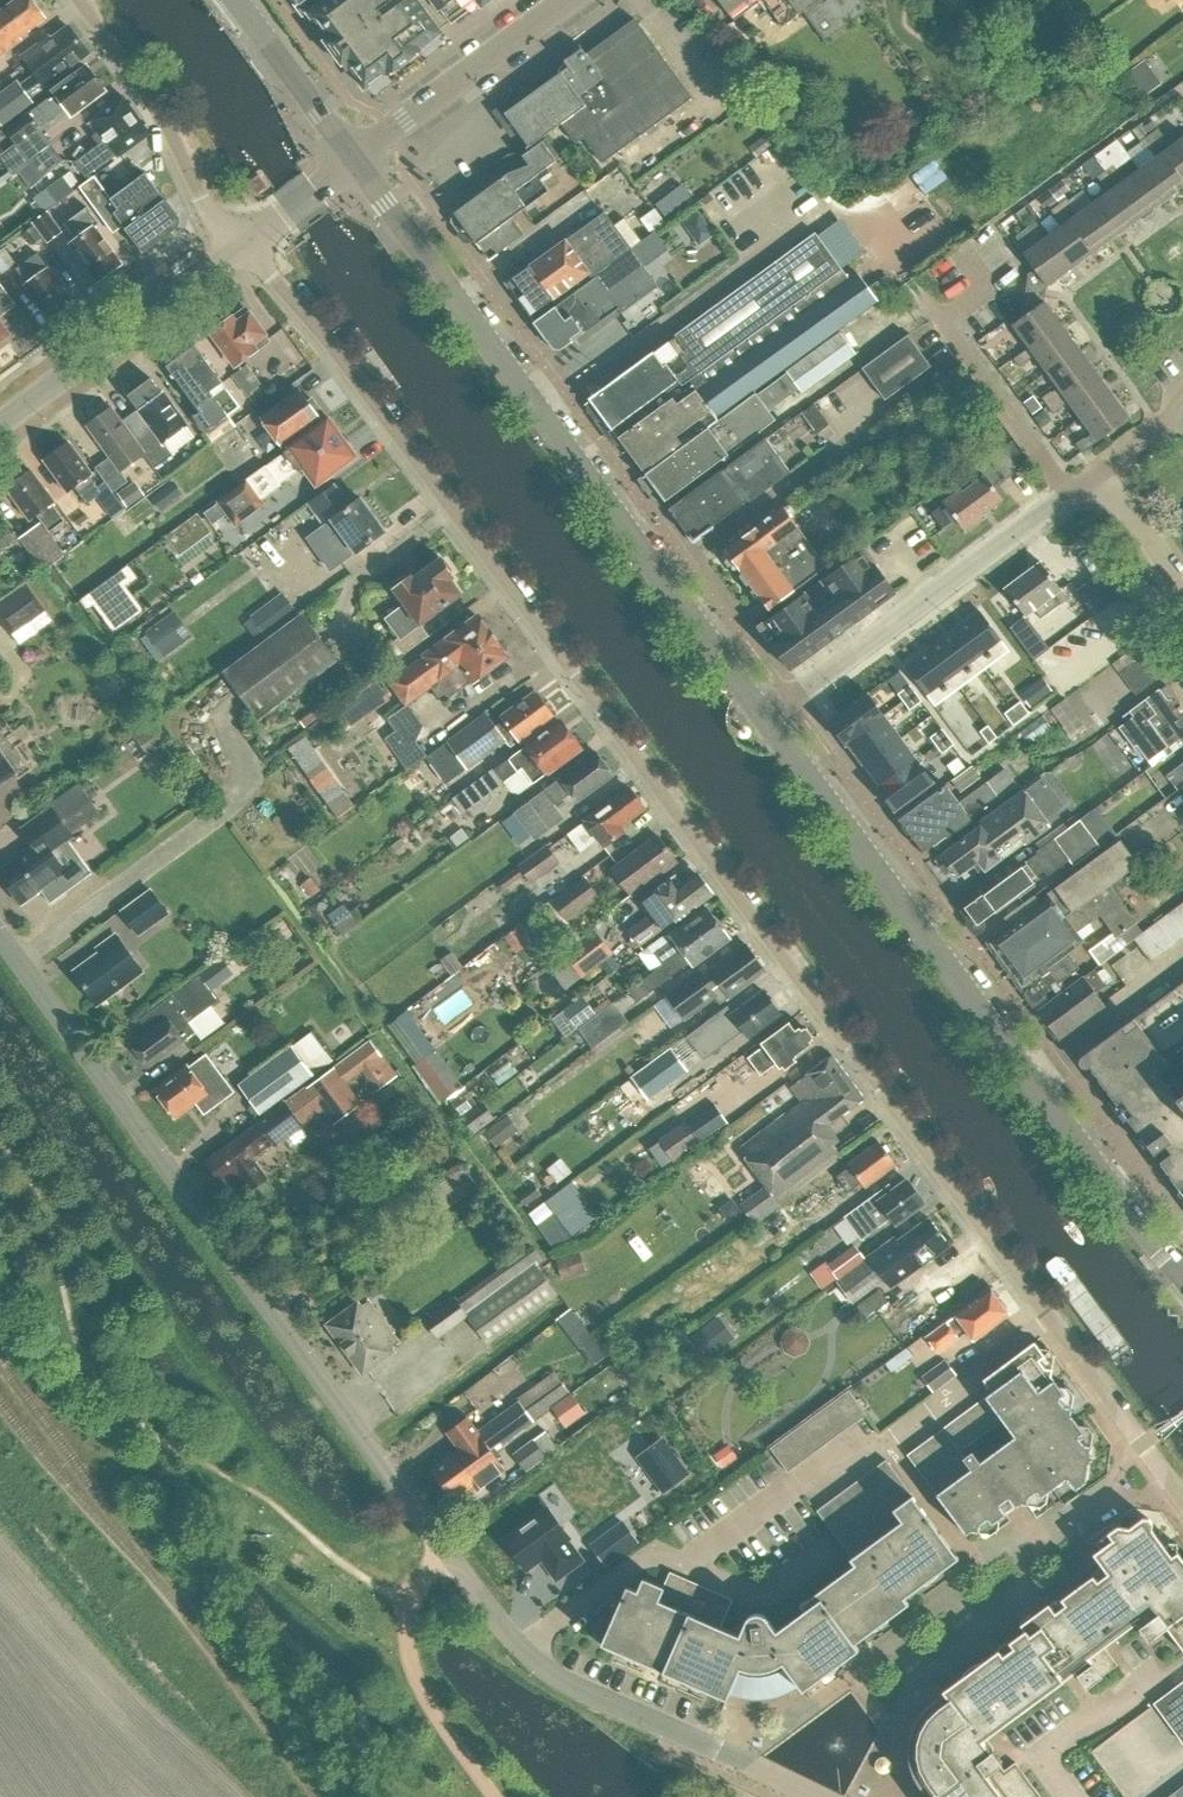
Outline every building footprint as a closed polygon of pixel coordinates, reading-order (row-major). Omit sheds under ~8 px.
[(23,39),(21,36),(46,18),(38,7),(38,2),(37,0),(16,0),(0,12),(0,56),(23,39)] [(306,13),(308,12),(324,0),(296,0),(306,13)] [(308,12),(325,33),(322,35),(346,67),(349,65),(365,87),(387,70),(389,72),(421,49),(419,46),(441,30),(439,28),(450,20),(452,23),(481,1),(482,4),(488,0),(325,0),(308,12)] [(729,14),(735,21),(763,0),(718,0),(729,14)] [(783,26),(803,11),(825,41),(867,10),(860,0),(826,0),(825,1),(825,0),(764,0),(783,26)] [(692,97),(635,18),(586,53),(582,47),(564,61),(568,66),(505,112),(528,145),(526,147),(527,148),(562,123),(576,143),(584,137),(602,163),(692,97)] [(37,73),(20,85),(17,81),(0,94),(0,124),(1,126),(33,102),(31,99),(91,53),(69,25),(52,38),(50,34),(23,55),(37,73)] [(1130,70),(1146,92),(1161,82),(1145,59),(1130,70)] [(106,91),(87,66),(86,65),(52,91),(54,94),(7,130),(17,144),(31,162),(52,146),(38,128),(65,108),(72,117),(106,91)] [(91,119),(99,130),(93,135),(99,144),(75,161),(86,176),(116,154),(118,157),(151,133),(123,95),(91,119)] [(1158,129),(1153,121),(1144,128),(1150,135),(1158,129)] [(1150,135),(1144,128),(1141,124),(1133,130),(1141,141),(1150,135)] [(1150,135),(1182,180),(1182,138),(1171,147),(1158,129),(1150,135)] [(756,157),(772,146),(764,135),(749,146),(756,157)] [(1150,135),(1141,141),(1154,159),(1139,170),(1162,201),(1182,186),(1182,180),(1150,135)] [(512,217),(548,190),(540,179),(554,168),(551,164),(560,157),(546,138),(522,155),(529,165),(510,171),(456,211),(457,212),(457,215),(476,240),(478,240),(478,241),(479,242),(512,217)] [(63,161),(52,146),(31,162),(19,170),(31,185),(63,161)] [(1162,201),(1139,170),(1124,181),(1113,165),(1105,171),(1139,218),(1162,201)] [(1139,218),(1105,171),(1097,177),(1108,193),(1093,204),(1116,235),(1139,218)] [(104,221),(115,213),(144,252),(177,228),(179,227),(181,224),(181,220),(180,218),(167,200),(167,201),(146,172),(110,198),(111,199),(96,209),(104,221)] [(268,185),(259,174),(248,183),(256,194),(268,185)] [(1064,194),(1070,190),(1062,180),(1049,189),(1051,192),(1056,200),(1064,194)] [(684,182),(656,201),(665,213),(693,195),(684,182)] [(1049,205),(1056,200),(1051,192),(1040,200),(1045,208),(1049,205)] [(1116,235),(1093,204),(1078,214),(1067,199),(1059,205),(1093,252),(1116,235)] [(1093,252),(1059,205),(1051,211),(1062,226),(1047,237),(1070,269),(1093,252)] [(652,231),(666,220),(655,206),(641,217),(652,231)] [(100,224),(88,207),(65,223),(76,239),(70,244),(97,281),(123,262),(97,227),(100,224)] [(47,211),(32,222),(48,243),(63,232),(47,211)] [(509,283),(509,284),(533,316),(591,273),(593,276),(632,248),(606,212),(509,283)] [(699,246),(716,234),(699,212),(683,224),(699,246)] [(512,217),(479,242),(479,243),(480,243),(490,257),(491,258),(492,257),(497,253),(498,253),(499,253),(499,252),(524,233),(512,217)] [(683,385),(807,295),(841,270),(840,268),(861,253),(838,222),(818,237),(815,234),(654,351),(590,398),(612,429),(679,380),(683,385)] [(1070,269),(1047,237),(1036,222),(1016,237),(1027,252),(1023,255),(1034,269),(1028,274),(1026,286),(1045,290),(1046,286),(1070,269)] [(34,245),(44,238),(35,226),(26,233),(34,245)] [(654,282),(632,252),(534,324),(548,341),(553,348),(559,350),(572,340),(571,338),(582,330),(587,331),(654,282)] [(38,301),(50,317),(73,301),(38,253),(17,268),(28,283),(23,286),(35,303),(38,301)] [(619,438),(643,470),(754,389),(878,300),(877,298),(885,293),(877,282),(870,288),(859,274),(678,403),(674,398),(619,438)] [(17,304),(0,281),(0,317),(17,304)] [(1029,347),(1061,325),(1043,302),(1044,297),(1025,293),(1022,308),(1027,314),(1012,324),(1029,347)] [(753,335),(758,343),(805,309),(800,302),(753,335)] [(246,307),(212,332),(236,365),(269,341),(264,335),(266,334),(246,307)] [(1047,372),(1078,349),(1061,325),(1029,347),(1013,359),(1020,368),(1036,356),(1047,372)] [(757,393),(754,389),(643,470),(653,484),(654,484),(666,500),(776,419),(769,410),(798,389),(801,392),(856,352),(841,331),(757,393)] [(931,366),(908,334),(862,367),(885,399),(931,366)] [(240,406),(195,344),(166,365),(200,411),(194,415),(206,431),(214,443),(237,427),(228,415),(240,406)] [(1047,405),(1094,371),(1078,349),(1047,372),(1057,386),(1042,398),(1047,405)] [(247,364),(233,374),(247,394),(262,384),(247,364)] [(1079,416),(1111,394),(1094,371),(1047,405),(1053,414),(1069,402),(1079,416)] [(155,468),(174,454),(164,441),(188,423),(164,390),(162,391),(152,377),(128,394),(150,424),(134,436),(145,453),(155,468)] [(261,415),(282,445),(325,415),(313,397),(308,401),(299,388),(261,415)] [(1129,418),(1111,394),(1079,416),(1091,432),(1075,444),(1082,453),(1129,418)] [(816,434),(830,425),(814,404),(801,413),(816,434)] [(122,470),(145,453),(134,436),(112,406),(110,408),(107,407),(99,413),(99,416),(87,425),(110,456),(96,466),(114,491),(129,480),(122,470)] [(1041,412),(1034,418),(1039,425),(1047,419),(1041,412)] [(329,420),(267,466),(280,484),(297,471),(299,472),(307,466),(319,482),(356,455),(352,450),(355,448),(350,442),(347,444),(329,420)] [(791,471),(767,438),(670,508),(693,540),(749,500),(750,501),(791,471)] [(88,503),(102,492),(91,477),(95,475),(69,440),(45,458),(69,492),(76,487),(88,503)] [(1020,468),(1003,445),(989,455),(1006,479),(1020,468)] [(9,487),(7,488),(20,506),(21,513),(22,515),(29,518),(31,521),(39,515),(52,532),(66,521),(53,504),(56,502),(47,489),(46,490),(31,470),(21,478),(14,479),(12,481),(9,487)] [(962,489),(944,502),(945,503),(932,512),(944,528),(956,518),(965,530),(983,516),(981,513),(1003,497),(986,475),(964,491),(962,489)] [(248,478),(217,500),(219,503),(227,515),(235,526),(266,504),(248,478)] [(117,493),(127,507),(144,494),(134,480),(117,493)] [(160,511),(184,493),(175,481),(151,498),(160,511)] [(325,525),(333,519),(357,552),(386,531),(361,497),(350,505),(335,484),(309,503),(325,525)] [(112,491),(90,507),(102,524),(124,508),(112,491)] [(227,515),(219,503),(205,513),(213,525),(227,515)] [(736,564),(769,609),(845,553),(837,541),(817,555),(782,508),(726,549),(728,553),(727,558),(731,563),(736,564)] [(198,513),(166,535),(180,556),(212,533),(198,513)] [(41,522),(19,538),(44,571),(65,555),(41,522)] [(896,593),(864,549),(758,627),(760,628),(764,625),(774,639),(770,642),(791,670),(836,637),(836,638),(846,631),(845,631),(854,624),(896,593)] [(452,574),(453,568),(450,564),(443,563),(439,558),(414,577),(412,574),(410,576),(407,572),(392,584),(394,587),(393,588),(405,604),(386,617),(400,637),(396,640),(404,651),(428,634),(421,624),(462,593),(452,578),(454,576),(452,574)] [(1041,562),(1006,589),(1008,591),(1007,594),(1012,601),(1015,601),(1026,615),(1034,609),(1041,618),(1060,604),(1053,595),(1061,588),(1041,562)] [(1126,592),(1108,568),(1077,591),(1094,615),(1126,592)] [(37,591),(5,615),(15,628),(30,617),(40,630),(57,617),(37,591)] [(266,637),(299,613),(283,592),(250,616),(266,637)] [(87,609),(100,600),(95,593),(82,602),(87,609)] [(96,610),(110,631),(126,619),(111,599),(96,610)] [(181,621),(175,612),(146,633),(164,658),(185,643),(173,627),(181,621)] [(978,612),(953,630),(983,671),(1008,652),(978,612)] [(302,613),(223,672),(259,720),(338,661),(302,613)] [(507,654),(478,615),(389,682),(406,705),(447,674),(459,690),(507,654)] [(1032,655),(1048,643),(1037,628),(1021,639),(1032,655)] [(953,630),(928,648),(958,689),(983,671),(953,630)] [(1136,695),(1158,678),(1142,656),(1150,650),(1144,642),(1113,665),(1136,695)] [(928,648),(903,667),(933,708),(958,689),(928,648)] [(381,683),(342,703),(350,721),(390,700),(381,683)] [(907,684),(898,690),(906,700),(914,694),(907,684)] [(1119,727),(1134,747),(1136,745),(1148,761),(1156,755),(1160,760),(1161,761),(1177,749),(1172,743),(1182,736),(1182,738),(1182,708),(1180,705),(1175,700),(1174,700),(1167,699),(1159,689),(1122,716),(1123,717),(1130,712),(1133,716),(1119,727)] [(544,704),(536,693),(503,718),(504,720),(496,726),(486,713),(438,750),(458,776),(506,740),(512,747),(520,741),(521,743),(554,718),(553,716),(553,713),(547,705),(544,704)] [(914,694),(906,700),(913,710),(921,704),(914,694)] [(866,695),(827,723),(844,746),(883,717),(866,695)] [(1065,698),(1050,709),(1069,735),(1084,724),(1065,698)] [(1023,704),(1013,712),(1019,720),(1029,713),(1023,704)] [(387,715),(395,730),(387,734),(403,768),(432,754),(408,705),(387,715)] [(1013,712),(1003,719),(1009,728),(1019,720),(1013,712)] [(883,717),(844,746),(844,747),(846,745),(862,766),(899,739),(883,717)] [(1029,744),(1051,728),(1043,717),(1021,733),(1029,744)] [(570,734),(560,720),(526,745),(527,747),(495,770),(504,782),(523,768),(533,783),(580,749),(579,747),(579,744),(573,735),(570,734)] [(127,745),(140,762),(169,741),(157,723),(127,745)] [(939,728),(930,734),(938,744),(946,737),(939,728)] [(989,730),(978,738),(985,746),(995,738),(989,730)] [(303,735),(286,748),(340,815),(357,801),(303,735)] [(946,737),(938,744),(945,754),(954,748),(946,737)] [(899,739),(862,766),(877,787),(875,789),(876,789),(915,761),(899,739)] [(16,772),(0,749),(0,783),(16,772)] [(579,800),(613,775),(596,751),(515,812),(516,813),(505,822),(522,845),(533,836),(536,840),(564,819),(554,806),(573,792),(579,800)] [(915,761),(876,789),(893,812),(931,783),(915,761)] [(1166,774),(1174,786),(1182,779),(1182,762),(1166,774)] [(959,801),(947,784),(898,820),(923,853),(947,835),(947,836),(1019,784),(1006,766),(959,801)] [(0,868),(0,873),(22,903),(67,870),(51,847),(101,811),(79,781),(41,809),(43,813),(21,829),(33,844),(0,868)] [(621,824),(645,807),(643,805),(645,803),(636,791),(634,792),(632,789),(585,824),(583,823),(568,834),(581,852),(599,839),(604,845),(625,830),(621,824)] [(476,804),(465,790),(453,799),(464,813),(476,804)] [(1034,840),(1039,847),(1068,827),(1056,810),(1044,819),(1022,790),(982,820),(984,822),(943,853),(944,854),(943,860),(952,872),(959,874),(978,860),(985,870),(1023,841),(1029,843),(1034,840)] [(964,906),(978,925),(1019,894),(1020,896),(1036,884),(1037,876),(1044,870),(1048,876),(1069,860),(1073,865),(1115,833),(1096,807),(1068,827),(1036,850),(1037,852),(1022,864),(1024,866),(985,895),(983,892),(964,906)] [(658,833),(611,868),(632,895),(678,861),(658,833)] [(1077,932),(1100,915),(1113,933),(1090,950),(1099,963),(1142,932),(1135,923),(1137,921),(1110,885),(1138,864),(1120,840),(1047,893),(1048,895),(1040,902),(1035,895),(1004,917),(1012,928),(992,943),(1023,985),(1028,981),(1040,997),(1079,968),(1068,953),(1084,941),(1077,932)] [(547,844),(518,865),(531,883),(560,862),(547,844)] [(640,946),(713,893),(711,890),(712,889),(704,877),(702,878),(700,875),(679,890),(673,882),(645,903),(653,913),(629,930),(640,946)] [(599,897),(584,877),(543,907),(570,945),(581,937),(568,920),(599,897)] [(311,896),(319,889),(310,878),(302,884),(311,896)] [(151,888),(120,910),(139,936),(170,913),(151,888)] [(1182,903),(1169,913),(1182,931),(1182,904),(1182,903)] [(663,964),(719,922),(707,907),(671,934),(674,938),(655,953),(663,964)] [(342,936),(359,924),(350,911),(334,924),(342,936)] [(1169,913),(1158,921),(1175,943),(1182,937),(1182,931),(1169,913)] [(1175,943),(1158,921),(1147,929),(1163,952),(1175,943)] [(730,938),(719,922),(663,964),(652,972),(628,990),(637,1002),(672,975),(671,975),(691,961),(694,965),(730,938)] [(1163,952),(1147,929),(1134,939),(1150,961),(1163,952)] [(567,950),(583,973),(610,953),(593,931),(567,950)] [(117,933),(98,947),(101,951),(73,971),(97,1004),(144,970),(117,933)] [(747,943),(705,975),(693,973),(667,993),(685,1017),(715,995),(721,1003),(753,980),(751,977),(764,967),(747,943)] [(451,975),(463,967),(452,952),(441,959),(451,975)] [(221,958),(199,975),(211,990),(233,973),(221,958)] [(1095,993),(1106,985),(1094,969),(1038,1011),(1044,1020),(1059,1040),(1105,1005),(1095,993)] [(159,1024),(133,1043),(151,1067),(186,1040),(179,1031),(219,1001),(211,990),(199,975),(150,1013),(159,1024)] [(1182,1194),(1182,982),(1081,1056),(1182,1194)] [(727,1005),(688,1034),(703,1055),(723,1040),(724,1042),(742,1029),(749,1037),(782,1012),(764,989),(733,1013),(727,1005)] [(587,994),(552,1013),(562,1033),(597,1014),(587,994)] [(398,1019),(414,1041),(425,1033),(409,1011),(398,1019)] [(593,1048),(619,1029),(605,1011),(579,1031),(593,1048)] [(800,1026),(792,1033),(785,1024),(761,1042),(763,1045),(748,1056),(761,1074),(777,1063),(780,1068),(784,1066),(785,1068),(797,1060),(795,1057),(798,1055),(797,1054),(812,1043),(810,1040),(813,1038),(813,1034),(808,1028),(805,1027),(802,1029),(800,1026)] [(512,1046),(519,1042),(511,1030),(504,1035),(512,1046)] [(314,1075),(333,1061),(312,1032),(293,1046),(292,1045),(239,1084),(260,1113),(313,1074),(314,1075)] [(371,1039),(314,1081),(206,1160),(223,1183),(237,1172),(247,1186),(266,1172),(256,1160),(258,1159),(256,1157),(275,1143),(276,1144),(304,1124),(303,1123),(325,1106),(336,1120),(360,1103),(344,1080),(363,1066),(379,1089),(398,1075),(371,1039)] [(649,1099),(690,1071),(673,1046),(632,1073),(649,1099)] [(442,1101),(463,1086),(436,1049),(415,1064),(442,1101)] [(207,1052),(190,1065),(188,1063),(155,1088),(177,1117),(196,1102),(205,1114),(236,1091),(207,1052)] [(865,1098),(833,1054),(789,1086),(801,1101),(738,1147),(746,1157),(745,1157),(751,1165),(768,1188),(742,1207),(753,1223),(779,1204),(778,1202),(840,1156),(821,1130),(865,1098)] [(494,1076),(502,1086),(520,1072),(513,1062),(494,1076)] [(466,1090),(450,1102),(460,1116),(476,1104),(466,1090)] [(767,1117),(788,1102),(781,1093),(761,1108),(767,1117)] [(462,1117),(474,1133),(494,1118),(482,1102),(462,1117)] [(698,1144),(728,1123),(714,1103),(683,1124),(659,1140),(673,1161),(698,1144)] [(384,1112),(382,1111),(381,1111),(379,1111),(377,1112),(376,1113),(375,1114),(374,1116),(373,1117),(373,1119),(373,1121),(374,1122),(375,1124),(376,1125),(377,1126),(379,1126),(381,1126),(382,1126),(384,1126),(385,1125),(387,1124),(387,1122),(388,1121),(388,1119),(388,1117),(387,1116),(387,1114),(385,1113),(384,1112)] [(485,1132),(496,1146),(518,1130),(508,1116),(485,1132)] [(441,1135),(410,1159),(450,1210),(481,1185),(441,1135)] [(897,1163),(880,1140),(848,1163),(850,1165),(837,1175),(849,1191),(862,1182),(865,1187),(897,1163)] [(540,1174),(553,1192),(561,1186),(547,1168),(540,1174)] [(926,1201),(908,1178),(895,1188),(890,1182),(845,1215),(863,1238),(893,1216),(897,1223),(926,1201)] [(528,1212),(555,1247),(572,1235),(595,1218),(568,1182),(528,1212)] [(526,1205),(542,1193),(534,1183),(518,1195),(526,1205)] [(336,1214),(341,1201),(330,1198),(326,1210),(336,1214)] [(729,1222),(742,1212),(733,1199),(719,1208),(729,1222)] [(930,1217),(897,1241),(894,1237),(870,1255),(893,1286),(950,1243),(930,1217)] [(855,1244),(827,1265),(838,1279),(866,1259),(855,1244)] [(489,1344),(558,1294),(536,1265),(543,1260),(532,1245),(458,1299),(456,1296),(423,1319),(437,1337),(467,1315),(489,1344)] [(562,1279),(586,1271),(580,1252),(556,1261),(562,1279)] [(867,1258),(836,1281),(853,1303),(883,1280),(867,1258)] [(1009,1313),(1008,1312),(1007,1306),(1003,1300),(999,1300),(996,1296),(998,1294),(992,1286),(927,1335),(940,1352),(968,1330),(974,1339),(1009,1313)] [(392,1346),(400,1340),(370,1300),(364,1304),(360,1299),(327,1323),(364,1373),(395,1351),(392,1346)] [(557,1319),(581,1350),(599,1336),(575,1305),(557,1319)] [(760,1311),(765,1319),(772,1315),(768,1307),(760,1311)] [(708,1358),(735,1337),(718,1316),(692,1337),(708,1358)] [(909,1344),(921,1335),(914,1326),(902,1334),(909,1344)] [(808,1341),(804,1331),(794,1327),(785,1331),(781,1341),(785,1350),(794,1354),(804,1350),(808,1341)] [(1090,1453),(1091,1445),(1084,1444),(1078,1436),(1084,1432),(1079,1426),(1071,1415),(1072,1407),(1064,1406),(1059,1398),(1064,1394),(1060,1387),(1051,1376),(1052,1369),(1045,1368),(1039,1360),(1045,1356),(1040,1349),(1034,1341),(983,1379),(992,1391),(986,1396),(1002,1419),(1015,1436),(980,1461),(972,1450),(964,1456),(960,1451),(943,1428),(907,1454),(967,1534),(972,1530),(980,1531),(980,1524),(988,1518),(992,1524),(999,1519),(1006,1513),(1000,1504),(1009,1498),(1014,1505),(1015,1507),(1021,1503),(1029,1504),(1030,1496),(1037,1491),(1041,1497),(1048,1492),(1067,1478),(1075,1489),(1086,1481),(1089,1461),(1094,1458),(1090,1453)] [(885,1364),(891,1372),(913,1356),(907,1348),(885,1364)] [(945,1359),(922,1376),(933,1392),(957,1375),(945,1359)] [(432,1468),(444,1484),(496,1445),(501,1442),(502,1443),(571,1391),(556,1371),(478,1430),(468,1416),(448,1431),(460,1448),(432,1468)] [(740,1397),(753,1388),(742,1373),(729,1382),(740,1397)] [(849,1389),(837,1398),(855,1422),(867,1413),(849,1389)] [(855,1422),(837,1398),(826,1406),(844,1430),(855,1422)] [(844,1430),(826,1406),(815,1414),(833,1438),(844,1430)] [(833,1438),(815,1414),(804,1423),(822,1446),(833,1438)] [(822,1446),(804,1423),(793,1431),(811,1455),(822,1446)] [(811,1455),(793,1431),(782,1439),(800,1463),(811,1455)] [(533,1438),(513,1453),(525,1471),(546,1456),(533,1438)] [(800,1463),(782,1439),(770,1448),(788,1471),(800,1463)] [(503,1455),(496,1445),(444,1484),(455,1499),(474,1485),(478,1490),(507,1469),(502,1462),(502,1463),(498,1458),(503,1455)] [(770,1457),(761,1464),(769,1474),(777,1468),(770,1457)] [(904,1484),(886,1459),(875,1467),(892,1492),(898,1487),(899,1488),(904,1484)] [(664,1491),(687,1474),(680,1465),(679,1465),(657,1481),(657,1482),(664,1491)] [(892,1492),(875,1467),(863,1476),(881,1500),(892,1492)] [(881,1500),(863,1476),(852,1484),(869,1509),(881,1500)] [(869,1509),(852,1484),(840,1493),(858,1517),(869,1509)] [(920,1586),(942,1570),(959,1557),(912,1494),(907,1499),(899,1488),(898,1487),(892,1492),(881,1500),(869,1509),(858,1517),(846,1526),(835,1534),(852,1557),(850,1558),(855,1564),(800,1604),(804,1609),(777,1630),(768,1618),(767,1617),(766,1616),(765,1615),(764,1614),(762,1614),(761,1613),(760,1613),(759,1613),(757,1613),(756,1613),(755,1613),(753,1613),(752,1614),(751,1614),(750,1615),(749,1616),(748,1617),(747,1618),(746,1619),(746,1620),(740,1634),(721,1626),(733,1598),(670,1571),(664,1585),(644,1577),(638,1590),(627,1585),(621,1599),(602,1644),(610,1647),(621,1652),(646,1663),(682,1679),(685,1673),(710,1683),(707,1690),(727,1699),(730,1693),(741,1697),(752,1698),(765,1698),(777,1695),(788,1691),(799,1685),(803,1690),(820,1678),(816,1672),(837,1655),(842,1661),(859,1649),(855,1643),(870,1632),(892,1616),(909,1603),(905,1597),(920,1586)] [(858,1517),(840,1493),(828,1501),(846,1526),(858,1517)] [(846,1526),(828,1501),(817,1510),(835,1534),(846,1526)] [(569,1537),(548,1508),(505,1540),(526,1568),(543,1556),(548,1562),(546,1563),(557,1578),(582,1560),(566,1539),(569,1537)] [(1143,1517),(1129,1527),(1117,1525),(1107,1533),(1108,1535),(1112,1540),(1102,1547),(1093,1554),(1097,1559),(1102,1565),(1107,1573),(1097,1580),(1095,1577),(1093,1574),(1076,1587),(1060,1598),(1065,1604),(1055,1612),(1050,1605),(1048,1603),(1046,1605),(1045,1605),(1035,1613),(1031,1615),(1022,1623),(1020,1624),(1021,1626),(1024,1630),(1026,1628),(1064,1680),(1075,1672),(1086,1687),(1118,1664),(1104,1646),(1116,1637),(1135,1623),(1143,1633),(1148,1640),(1166,1627),(1170,1633),(1182,1650),(1182,1559),(1178,1553),(1177,1551),(1171,1556),(1165,1547),(1152,1529),(1153,1523),(1149,1518),(1143,1517)] [(623,1522),(592,1545),(606,1564),(637,1541),(623,1522)] [(1015,1762),(1004,1770),(1000,1764),(1002,1763),(992,1750),(990,1751),(982,1740),(986,1737),(1001,1726),(1064,1680),(1026,1628),(1024,1630),(1009,1641),(1013,1647),(1003,1655),(999,1649),(982,1661),(960,1677),(942,1690),(944,1692),(949,1699),(939,1707),(934,1700),(929,1704),(924,1709),(920,1714),(916,1720),(913,1726),(911,1732),(909,1739),(908,1746),(908,1752),(909,1759),(910,1766),(912,1772),(915,1778),(919,1784),(921,1787),(927,1782),(935,1792),(928,1796),(1042,1796),(1015,1762)] [(1154,1702),(1182,1741),(1182,1680),(1154,1702)] [(1165,1796),(1182,1796),(1182,1784),(1165,1796)]
